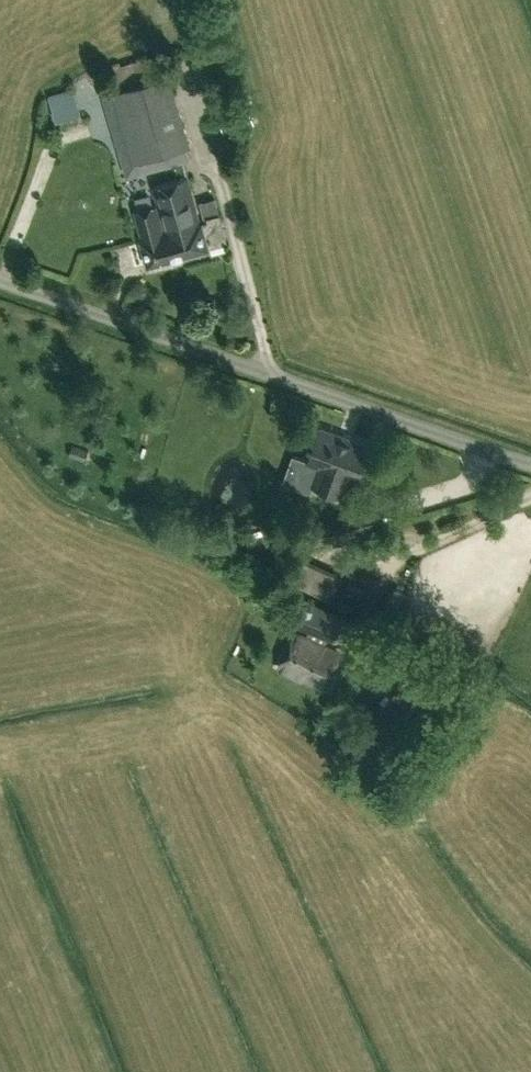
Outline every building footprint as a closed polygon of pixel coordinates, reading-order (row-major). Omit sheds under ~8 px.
[(191,145),(170,73),(111,90),(133,161),(191,145)] [(64,118),(70,133),(101,119),(94,104),(64,118)] [(227,242),(215,197),(199,202),(204,221),(202,222),(203,224),(200,224),(188,180),(152,190),(156,207),(134,213),(148,264),(227,242)] [(330,494),(348,442),(324,433),(311,467),(321,471),(315,489),(330,494)] [(372,451),(348,442),(330,494),(346,500),(353,482),(360,485),(372,451)] [(337,541),(378,530),(370,503),(330,515),(331,519),(298,528),(304,549),(337,539),(337,541)] [(279,578),(291,584),(300,564),(288,559),(279,578)] [(378,580),(350,569),(341,588),(369,601),(378,580)] [(395,578),(379,611),(382,613),(378,622),(390,627),(409,585),(395,578)] [(291,624),(335,642),(346,615),(301,597),(291,624)] [(321,688),(338,653),(295,632),(278,667),(321,688)]
